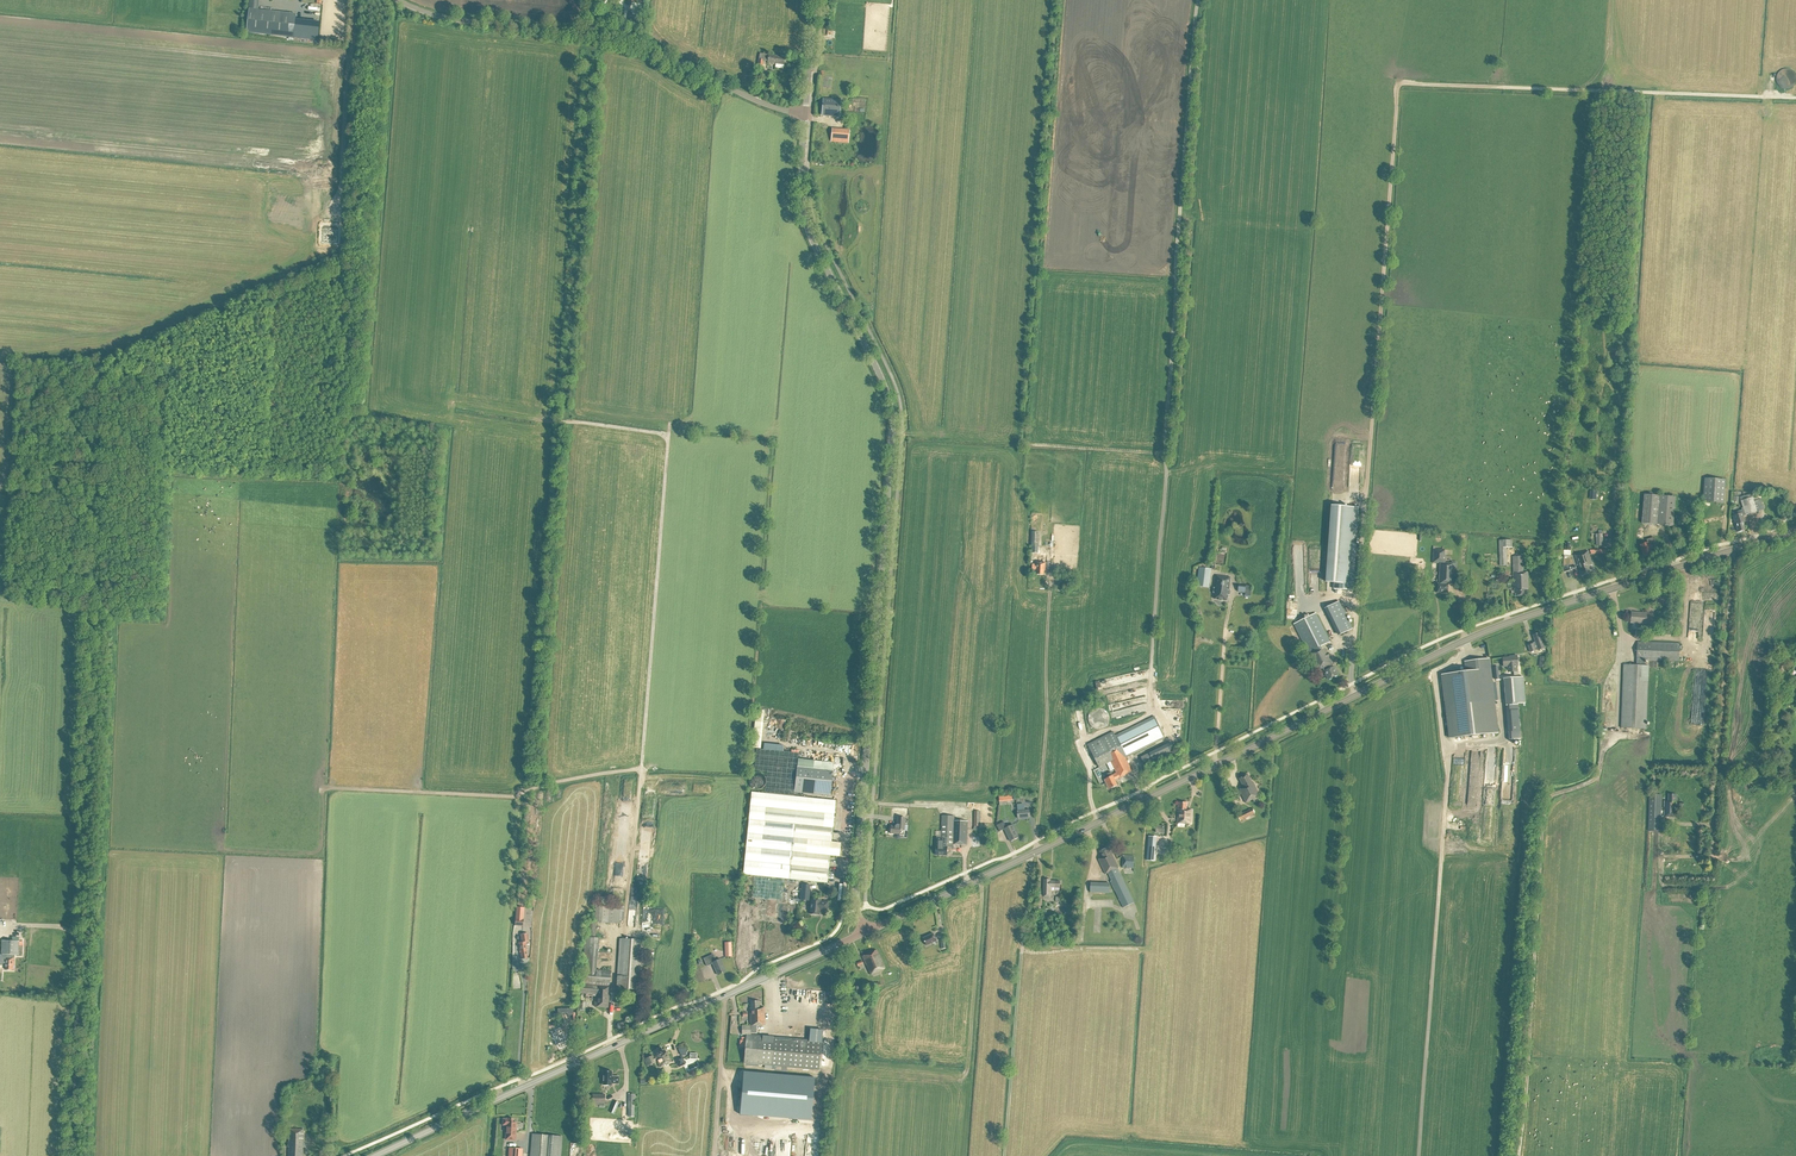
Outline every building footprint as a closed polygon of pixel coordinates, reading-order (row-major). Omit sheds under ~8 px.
[(296,15),(256,10),(257,0),(249,0),(249,9),(246,33),(294,38),(296,15)] [(768,55),(759,54),(758,60),(763,60),(763,61),(767,61),(767,63),(784,65),(785,58),(777,57),(777,56),(768,55)] [(823,106),(823,107),(823,112),(826,113),(826,115),(829,115),(829,113),(837,113),(837,108),(838,108),(838,107),(837,107),(838,102),(824,101),(823,106)] [(848,139),(848,138),(849,131),(840,131),(840,134),(840,138),(836,138),(835,141),(844,142),(844,138),(848,139)] [(1702,503),(1723,504),(1725,480),(1704,479),(1702,503)] [(1736,512),(1737,515),(1733,516),(1736,523),(1735,523),(1738,532),(1745,530),(1743,524),(1744,523),(1743,523),(1745,523),(1743,517),(1745,516),(1745,515),(1757,512),(1751,494),(1743,496),(1743,495),(1739,496),(1741,501),(1740,502),(1742,509),(1741,509),(1741,511),(1736,512)] [(1644,495),(1642,523),(1673,526),(1675,497),(1644,495)] [(1358,508),(1333,506),(1327,583),(1334,583),(1334,589),(1352,590),(1358,508)] [(1657,548),(1656,544),(1654,538),(1647,540),(1648,543),(1640,545),(1644,557),(1651,554),(1650,550),(1657,548)] [(1512,540),(1499,540),(1500,566),(1507,566),(1507,548),(1512,548),(1512,540)] [(1453,585),(1454,568),(1457,568),(1457,562),(1451,562),(1451,564),(1445,563),(1446,550),(1433,549),(1433,563),(1441,563),(1439,584),(1438,584),(1437,593),(1448,593),(1448,585),(1453,585)] [(1588,551),(1574,555),(1578,565),(1581,575),(1590,573),(1588,566),(1592,565),(1588,551)] [(1514,589),(1514,591),(1511,591),(1511,594),(1516,594),(1516,596),(1527,596),(1527,589),(1528,589),(1528,572),(1523,572),(1523,556),(1513,557),(1514,589)] [(1045,568),(1046,563),(1041,563),(1042,558),(1037,558),(1037,562),(1036,565),(1033,565),(1033,570),(1037,570),(1037,575),(1044,575),(1044,568),(1045,568)] [(1199,570),(1197,583),(1209,584),(1211,572),(1199,570)] [(1229,590),(1231,578),(1217,576),(1215,588),(1214,588),(1213,593),(1215,593),(1214,599),(1227,601),(1228,595),(1229,595),(1230,590),(1229,590)] [(1250,598),(1251,590),(1245,590),(1246,585),(1239,584),(1238,592),(1245,593),(1245,598),(1250,598)] [(1297,616),(1297,595),(1292,595),(1292,608),(1287,608),(1287,616),(1297,616)] [(1352,629),(1339,602),(1326,608),(1339,635),(1352,629)] [(1317,671),(1323,668),(1324,672),(1328,680),(1338,675),(1334,667),(1332,664),(1333,663),(1324,646),(1324,645),(1329,642),(1315,613),(1294,624),(1309,654),(1309,655),(1317,671)] [(1653,622),(1646,621),(1647,614),(1631,613),(1631,623),(1638,623),(1637,628),(1641,629),(1641,624),(1646,624),(1646,629),(1652,630),(1653,622)] [(1539,633),(1533,635),(1536,643),(1528,646),(1530,653),(1538,650),(1545,648),(1544,643),(1543,643),(1539,633)] [(1295,648),(1289,637),(1284,640),(1289,650),(1295,648)] [(1623,665),(1621,712),(1621,728),(1646,729),(1649,666),(1645,666),(1645,660),(1679,662),(1680,643),(1637,642),(1636,665),(1623,665)] [(1518,665),(1517,656),(1512,656),(1512,657),(1503,658),(1504,667),(1507,667),(1507,673),(1518,672),(1517,666),(1518,665)] [(1499,733),(1490,659),(1464,662),(1465,672),(1441,675),(1449,739),(1499,733)] [(1518,704),(1525,703),(1523,677),(1504,678),(1508,732),(1520,731),(1518,704)] [(1093,710),(1091,712),(1089,715),(1088,718),(1088,721),(1090,724),(1091,726),(1094,728),(1097,729),(1100,730),(1103,729),(1106,727),(1108,725),(1109,722),(1110,719),(1109,716),(1109,714),(1107,712),(1105,710),(1102,709),(1099,708),(1096,709),(1093,710)] [(1115,736),(1113,732),(1088,744),(1099,767),(1111,762),(1117,774),(1113,776),(1111,772),(1104,776),(1106,779),(1105,780),(1109,790),(1118,786),(1115,780),(1119,778),(1128,774),(1128,773),(1132,771),(1125,758),(1165,738),(1154,717),(1115,736)] [(1171,743),(1146,755),(1141,757),(1146,767),(1154,763),(1154,764),(1176,754),(1171,743)] [(830,792),(832,771),(797,767),(794,789),(830,792)] [(1244,787),(1239,790),(1246,803),(1260,796),(1253,783),(1252,783),(1248,775),(1239,779),(1244,787)] [(752,793),(749,819),(743,874),(827,883),(830,856),(835,856),(836,842),(831,842),(836,801),(752,793)] [(1675,816),(1675,805),(1676,805),(1676,795),(1668,794),(1668,801),(1664,801),(1664,816),(1675,816)] [(1650,795),(1649,831),(1659,831),(1660,796),(1650,795)] [(1178,806),(1177,823),(1191,824),(1192,810),(1186,810),(1187,803),(1180,803),(1180,806),(1178,806)] [(1237,816),(1240,821),(1254,814),(1252,809),(1237,816)] [(1030,810),(1017,811),(1018,818),(1030,817),(1030,810)] [(937,842),(936,855),(947,855),(948,847),(953,848),(953,845),(962,845),(967,845),(968,822),(954,822),(954,816),(942,816),(942,826),(941,839),(941,842),(937,842)] [(891,826),(890,834),(900,834),(901,830),(904,830),(905,818),(897,817),(896,826),(891,826)] [(1013,825),(1007,828),(1004,822),(997,825),(1000,832),(1004,829),(1010,842),(1019,837),(1013,825)] [(1155,861),(1156,846),(1148,845),(1147,860),(1155,861)] [(1134,903),(1118,868),(1119,868),(1112,853),(1111,854),(1108,848),(1100,852),(1103,858),(1098,860),(1105,874),(1108,873),(1112,881),(1110,882),(1123,908),(1134,903)] [(1123,856),(1123,868),(1134,869),(1134,856),(1123,856)] [(1060,881),(1055,881),(1050,881),(1050,880),(1044,879),(1044,892),(1045,892),(1045,897),(1051,898),(1051,887),(1060,888),(1060,881)] [(1091,883),(1091,893),(1110,894),(1110,884),(1091,883)] [(800,901),(808,902),(810,885),(802,885),(800,901)] [(811,900),(809,914),(819,915),(819,910),(827,911),(828,902),(820,902),(820,901),(811,900)] [(624,906),(610,905),(596,904),(595,922),(619,924),(619,921),(623,921),(624,906)] [(515,926),(523,927),(524,919),(515,919),(515,926)] [(608,1008),(611,971),(596,970),(598,949),(599,949),(599,938),(595,938),(597,922),(587,922),(582,984),(581,984),(580,993),(586,994),(586,998),(592,999),(592,996),(596,996),(596,999),(595,999),(594,1006),(595,1006),(595,1007),(608,1008)] [(527,958),(526,950),(527,949),(526,942),(529,941),(528,933),(520,935),(522,943),(519,943),(520,951),(521,959),(527,958)] [(923,938),(927,946),(937,941),(934,934),(923,938)] [(12,937),(12,941),(2,941),(1,954),(7,955),(7,957),(5,957),(5,965),(6,965),(6,970),(13,970),(13,966),(14,966),(14,955),(19,955),(19,945),(23,945),(23,941),(19,941),(19,938),(12,937)] [(616,988),(625,989),(640,990),(644,940),(620,939),(616,988)] [(876,950),(862,956),(871,975),(885,968),(876,950)] [(714,955),(704,959),(708,969),(714,966),(717,975),(726,972),(720,959),(716,961),(714,955)] [(764,1007),(759,1008),(759,1001),(750,1002),(750,1026),(765,1025),(764,1007)] [(560,1027),(561,1028),(559,1028),(561,1031),(562,1030),(564,1034),(573,1030),(569,1022),(560,1027)] [(741,1026),(742,1035),(750,1035),(750,1033),(750,1026),(741,1026)] [(563,1039),(564,1039),(562,1034),(554,1038),(559,1049),(566,1046),(563,1039)] [(819,1070),(822,1041),(746,1035),(744,1064),(819,1070)] [(652,1051),(655,1057),(653,1058),(652,1056),(645,1059),(648,1065),(655,1062),(654,1060),(656,1059),(660,1067),(671,1062),(667,1052),(663,1054),(660,1047),(652,1051)] [(675,1060),(678,1068),(685,1065),(682,1057),(675,1060)] [(612,1076),(612,1071),(603,1071),(603,1085),(612,1085),(612,1084),(619,1084),(619,1077),(612,1076)] [(592,1094),(592,1103),(605,1103),(605,1094),(592,1094)] [(517,1124),(513,1123),(513,1119),(507,1118),(507,1119),(503,1119),(503,1125),(506,1126),(505,1140),(515,1141),(517,1124)] [(289,1129),(288,1155),(303,1155),(303,1130),(289,1129)] [(532,1134),(530,1155),(560,1155),(561,1136),(532,1134)] [(495,1153),(503,1154),(504,1140),(496,1140),(495,1153)]
